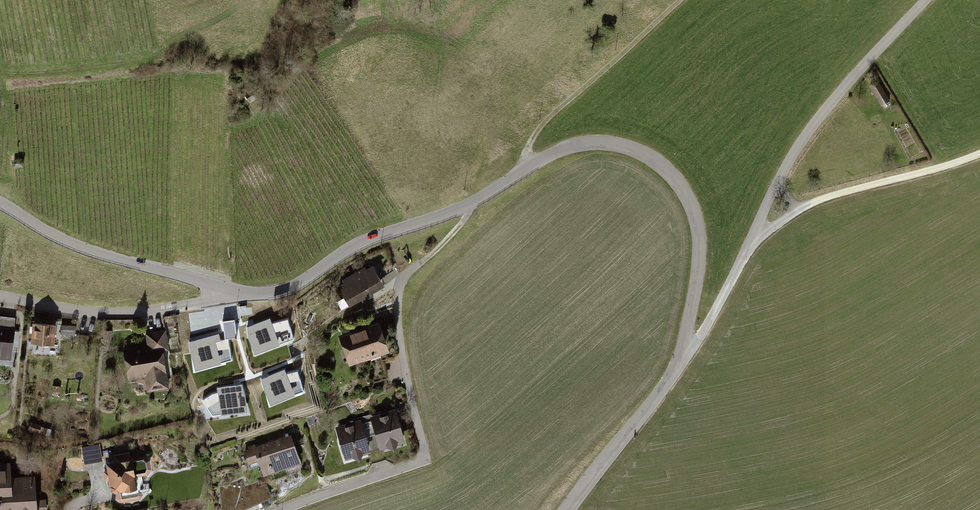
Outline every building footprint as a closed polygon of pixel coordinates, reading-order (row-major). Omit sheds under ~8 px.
[(878,79),(870,84),(882,104),(890,98),(878,79)] [(245,95),(248,101),(255,97),(252,92),(245,95)] [(367,262),(370,266),(375,275),(383,270),(375,258),(367,262)] [(334,300),(339,308),(359,296),(361,299),(370,294),(368,291),(377,286),(372,277),(375,275),(370,266),(364,270),(362,268),(342,280),(343,282),(337,286),(342,295),(345,293),(346,294),(334,300)] [(10,329),(11,318),(1,317),(1,324),(0,328),(10,329)] [(48,342),(50,342),(52,323),(32,322),(30,341),(40,341),(40,342),(40,343),(41,344),(41,345),(42,345),(43,345),(45,345),(46,345),(47,344),(47,343),(48,343),(48,342)] [(7,356),(10,329),(0,328),(1,324),(0,324),(0,355),(7,356)] [(59,324),(58,332),(72,333),(73,325),(59,324)] [(352,347),(356,359),(382,349),(373,325),(339,337),(344,350),(352,347)] [(146,382),(163,380),(158,349),(165,348),(162,330),(145,333),(147,346),(123,350),(126,366),(125,367),(126,377),(137,376),(137,374),(144,373),(146,382)] [(367,367),(372,382),(384,378),(378,363),(367,367)] [(260,376),(234,379),(237,403),(263,400),(260,376)] [(194,397),(197,411),(214,408),(212,394),(194,397)] [(370,419),(378,445),(386,443),(388,438),(393,440),(401,438),(393,412),(370,419)] [(370,419),(358,422),(366,448),(370,462),(382,459),(378,445),(370,419)] [(340,444),(343,455),(351,453),(353,448),(358,451),(366,448),(358,422),(335,429),(338,440),(337,443),(340,444)] [(280,463),(296,458),(290,441),(286,442),(285,437),(288,435),(288,434),(253,447),(252,444),(247,446),(248,449),(243,450),(244,455),(254,451),(261,470),(267,468),(268,470),(281,466),(280,463)] [(82,462),(98,459),(95,444),(80,446),(82,462)] [(110,487),(112,489),(122,488),(134,486),(131,474),(144,471),(147,467),(145,459),(141,456),(132,458),(131,454),(128,455),(127,451),(112,454),(113,461),(105,462),(106,469),(102,470),(104,478),(108,477),(110,487)] [(5,509),(43,509),(42,481),(16,482),(15,464),(0,465),(0,509),(5,509)] [(231,508),(268,494),(264,483),(257,486),(255,482),(243,487),(240,479),(229,483),(229,486),(219,488),(221,505),(230,504),(231,508)]
